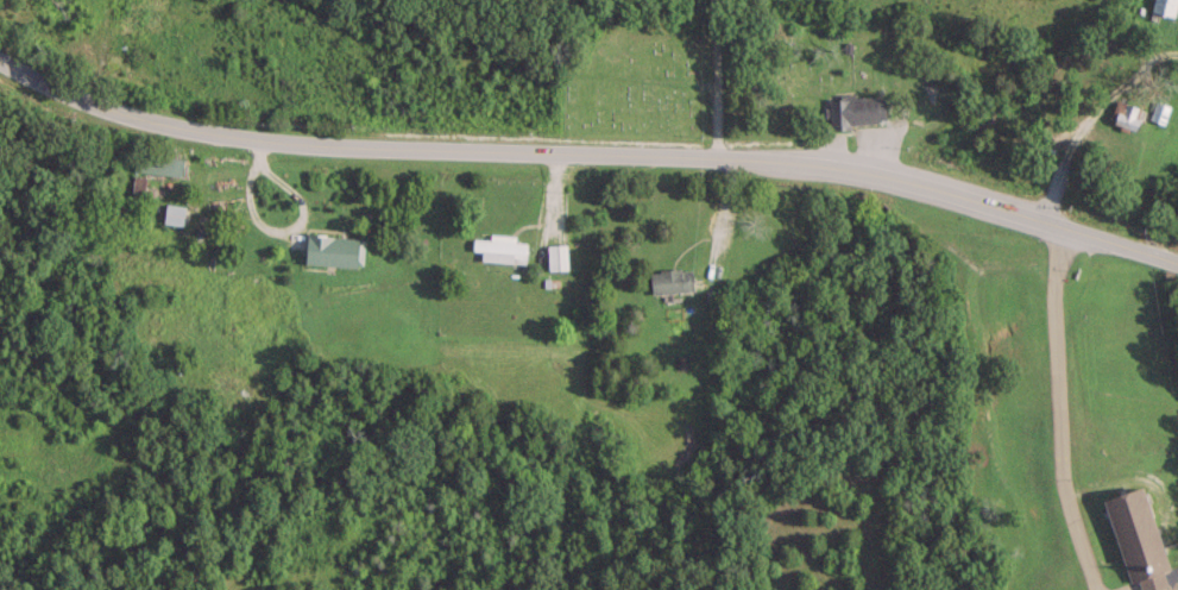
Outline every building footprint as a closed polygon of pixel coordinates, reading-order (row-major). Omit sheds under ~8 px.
[(1176,0),(1152,0),(1150,9),(1172,15),(1176,0)] [(827,96),(828,124),(885,122),(884,94),(827,96)] [(1133,129),(1141,107),(1116,99),(1109,120),(1133,129)] [(132,168),(177,176),(180,157),(135,150),(132,168)] [(185,206),(165,202),(163,220),(182,223),(185,206)] [(304,261),(361,263),(362,235),(305,233),(304,261)] [(481,259),(524,260),(525,237),(472,236),(471,249),(481,249),(481,259)] [(546,268),(566,268),(566,243),(546,243),(546,268)] [(650,290),(691,290),(691,268),(650,268),(650,290)] [(1138,579),(1141,589),(1149,589),(1165,586),(1161,570),(1166,569),(1144,486),(1104,497),(1127,582),(1138,579)]
